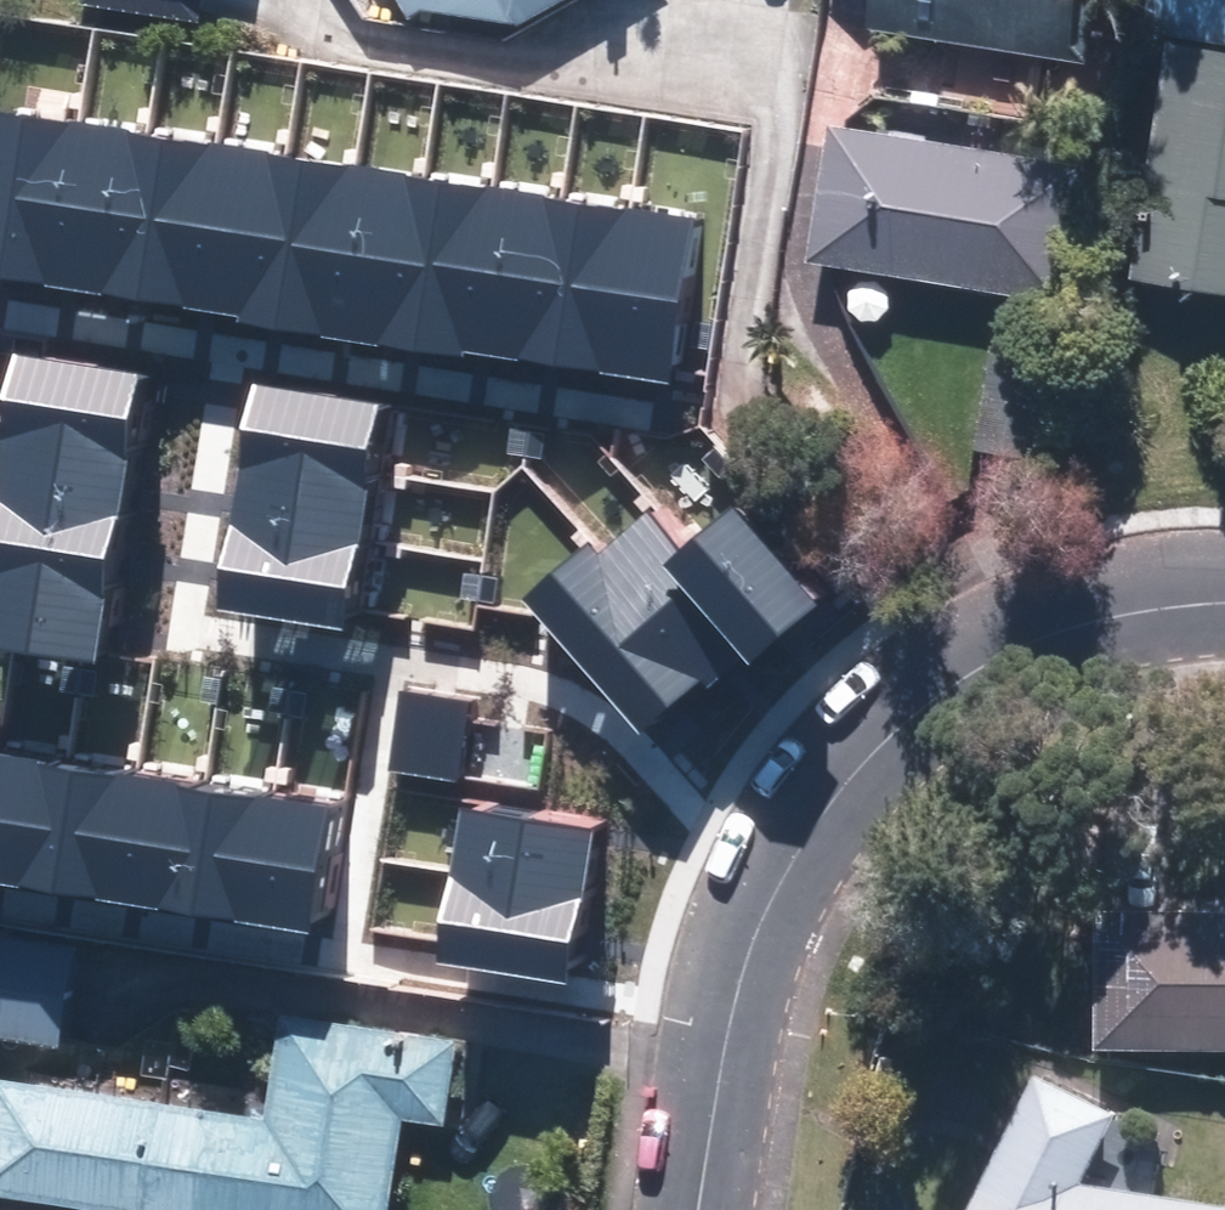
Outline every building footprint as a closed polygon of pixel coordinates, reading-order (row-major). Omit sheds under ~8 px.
[(80,3),(197,22),(200,0),(80,0),(80,3)] [(425,7),(539,18),(572,0),(420,0),(425,7)] [(1082,62),(1091,0),(863,0),(859,31),(1082,62)] [(1141,34),(1224,46),(1224,0),(1146,0),(1141,34)] [(1169,43),(1126,283),(1224,298),(1224,53),(1169,43)] [(77,122),(0,110),(0,278),(51,286),(77,122)] [(121,297),(148,133),(77,122),(51,286),(121,297)] [(1080,168),(828,125),(804,262),(1057,306),(1080,168)] [(190,308),(216,144),(148,133),(121,297),(190,308)] [(260,319),(286,156),(216,144),(190,308),(260,319)] [(331,330),(357,167),(286,156),(260,319),(331,330)] [(399,341),(425,178),(357,167),(331,330),(399,341)] [(467,352),(493,189),(425,178),(399,341),(467,352)] [(538,364),(564,200),(493,189),(467,352),(538,364)] [(603,374),(629,210),(564,200),(538,364),(603,374)] [(671,384),(696,220),(629,210),(603,374),(671,384)] [(13,352),(3,417),(132,438),(142,372),(13,352)] [(250,382),(240,451),(373,470),(383,404),(250,382)] [(0,433),(0,489),(121,508),(132,438),(3,417),(0,433)] [(523,457),(541,459),(546,427),(511,422),(506,454),(523,457)] [(230,518),(362,538),(373,470),(240,451),(230,518)] [(110,577),(121,508),(0,489),(0,560),(110,577)] [(818,606),(731,506),(662,565),(750,666),(818,606)] [(646,510),(595,553),(704,681),(702,683),(708,690),(761,645),(646,510)] [(230,518),(216,611),(348,631),(351,610),(362,538),(230,518)] [(595,553),(588,545),(523,600),(534,613),(639,736),(702,683),(704,681),(595,553)] [(0,560),(0,649),(11,651),(82,662),(97,664),(99,651),(110,577),(0,560)] [(495,604),(499,579),(481,576),(463,573),(459,598),(477,601),(495,604)] [(466,720),(469,702),(400,691),(388,772),(397,773),(456,782),(457,779),(466,720)] [(46,891),(67,759),(0,749),(0,884),(46,891)] [(136,770),(67,759),(46,891),(115,903),(136,770)] [(205,781),(136,770),(115,903),(184,913),(205,781)] [(274,791),(205,781),(184,913),(253,924),(274,791)] [(340,802),(274,791),(253,924),(319,935),(340,802)] [(461,799),(449,872),(584,895),(596,822),(461,799)] [(584,895),(449,872),(438,940),(434,963),(568,986),(584,895)] [(1111,1034),(1224,1036),(1224,899),(1112,897),(1111,1034)] [(0,927),(0,1039),(58,1049),(77,940),(0,927)] [(11,1072),(0,1150),(0,1189),(144,1209),(407,1209),(422,1111),(461,1117),(474,1030),(300,1004),(284,1111),(11,1072)] [(968,1209),(1221,1209),(1085,1190),(1123,1117),(1039,1074),(968,1209)]
